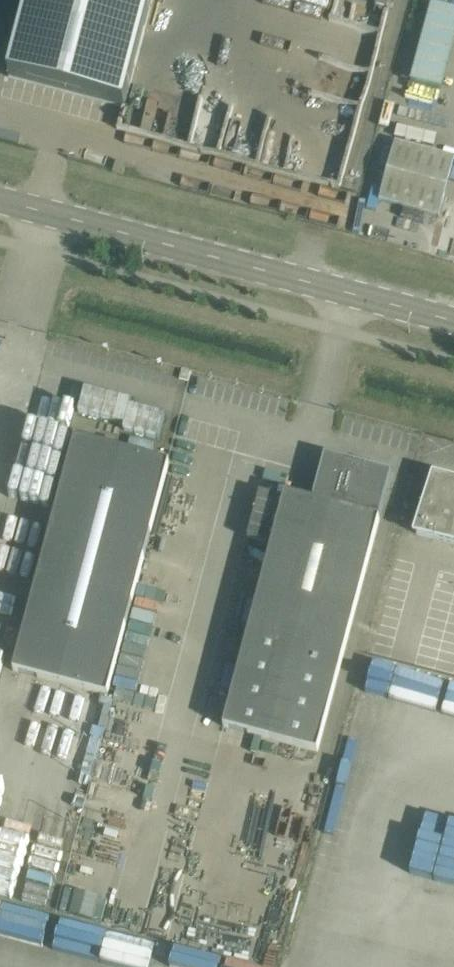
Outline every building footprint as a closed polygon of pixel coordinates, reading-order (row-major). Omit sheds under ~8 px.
[(8,76),(124,106),(152,0),(28,0),(23,18),(8,76)] [(453,0),(447,0),(430,71),(453,77),(453,0)] [(409,142),(453,154),(453,141),(412,130),(409,142)] [(453,160),(453,157),(395,141),(379,199),(439,215),(453,160)] [(122,174),(125,164),(115,161),(113,171),(122,174)] [(158,438),(164,414),(130,405),(131,400),(84,387),(78,412),(124,424),(123,429),(158,438)] [(107,695),(169,462),(71,436),(9,669),(107,695)] [(317,751),(391,471),(324,453),(312,499),(285,492),(223,726),(317,751)] [(432,471),(424,497),(429,498),(427,504),(424,503),(416,533),(453,543),(453,477),(432,471)] [(197,936),(213,862),(132,845),(127,867),(87,858),(75,910),(197,936)] [(233,873),(218,931),(259,942),(274,883),(233,873)]
